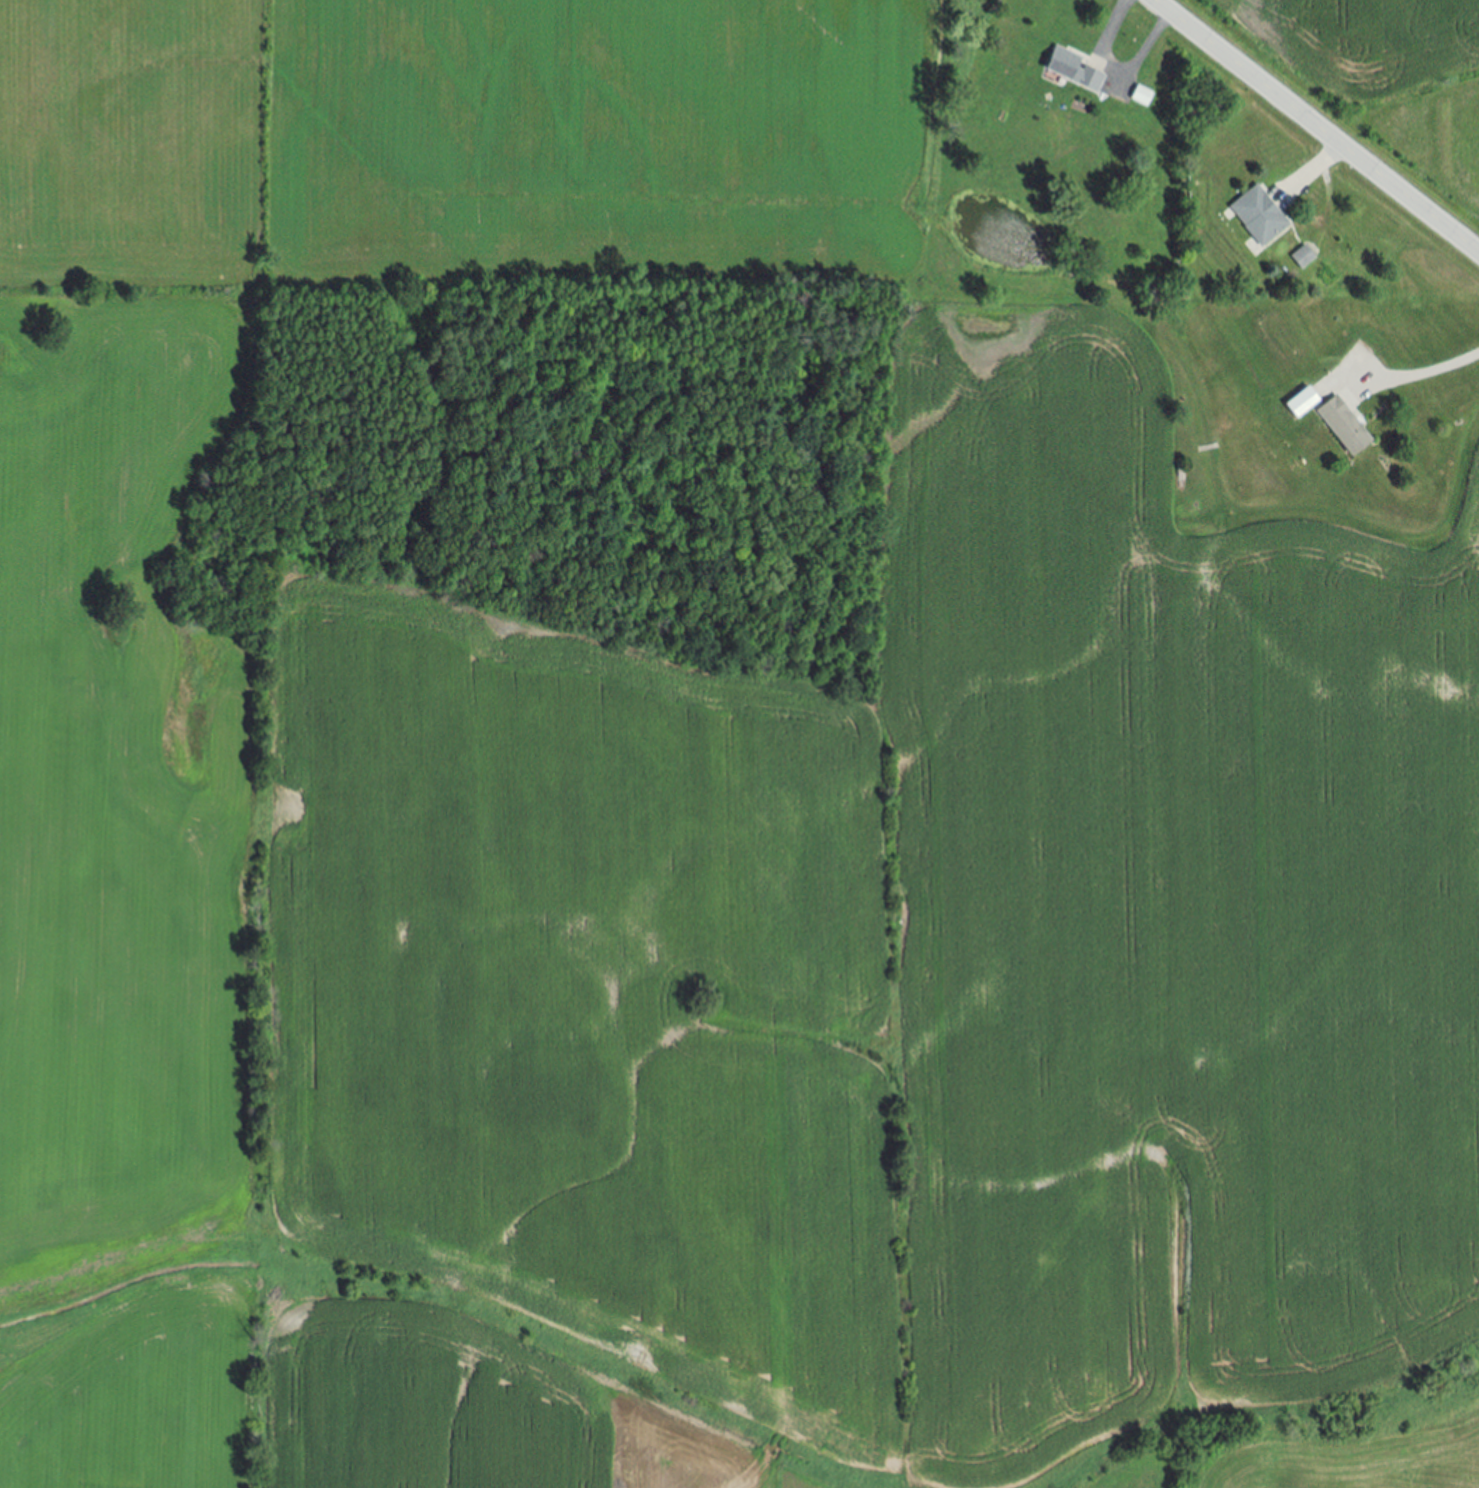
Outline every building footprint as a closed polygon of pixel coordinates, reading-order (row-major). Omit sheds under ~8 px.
[(1056,46),(1108,66),(1098,91),(1046,71),(1056,46)] [(1147,108),(1131,100),(1138,86),(1154,95),(1147,108)] [(1292,227),(1261,250),(1229,207),(1260,184),(1292,227)] [(1291,257),(1307,245),(1318,259),(1302,271),(1291,257)] [(1298,421),(1286,406),(1311,387),(1323,402),(1298,421)] [(1339,397),(1375,442),(1355,459),(1319,413),(1339,397)]
